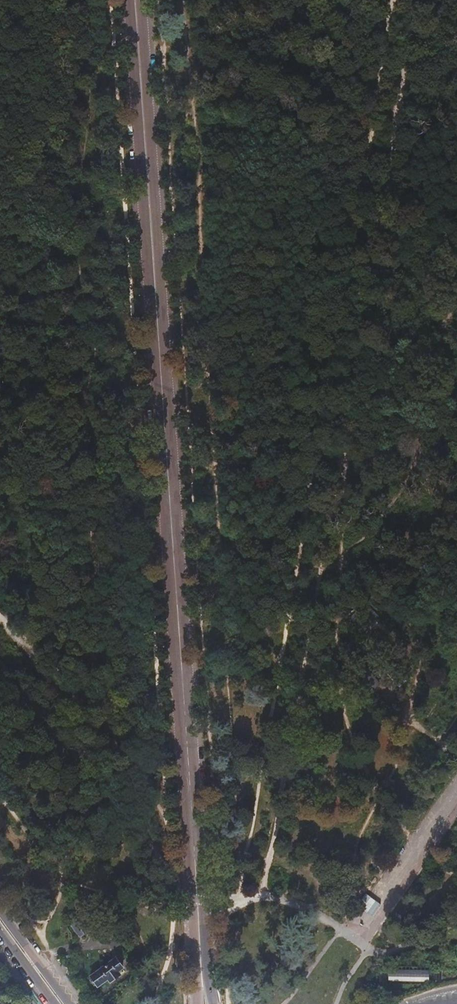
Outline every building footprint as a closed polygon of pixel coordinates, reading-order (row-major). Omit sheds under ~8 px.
[(360,653),(376,633),(370,628),(354,647),(360,653)] [(72,925),(80,938),(94,929),(85,916),(72,925)] [(89,981),(93,987),(96,985),(97,987),(108,979),(110,983),(120,976),(117,973),(122,970),(115,960),(111,963),(90,977),(92,980),(89,981)] [(443,981),(443,969),(388,968),(388,980),(443,981)]
